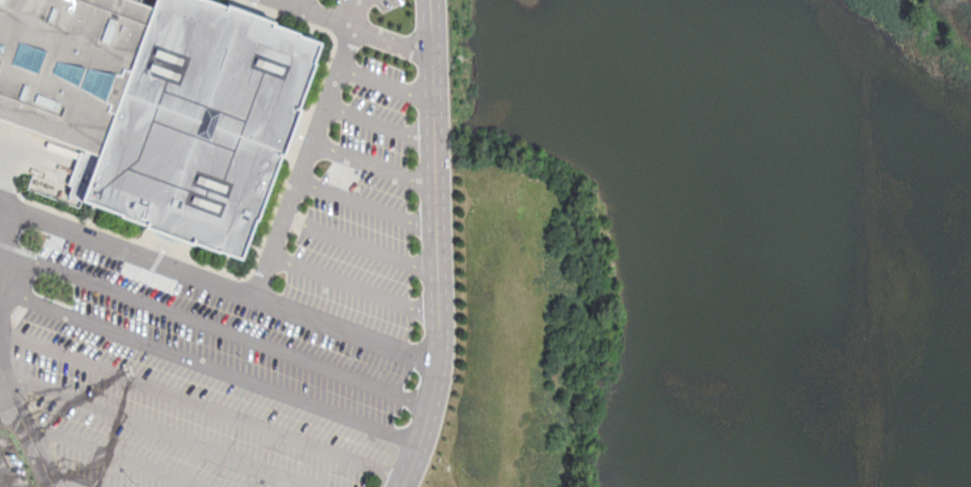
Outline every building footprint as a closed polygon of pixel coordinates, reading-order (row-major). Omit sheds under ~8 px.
[(84,150),(68,195),(81,200),(120,215),(119,216),(145,226),(145,228),(193,246),(194,243),(219,253),(220,252),(242,260),(256,221),(258,221),(281,156),(283,157),(301,109),(299,108),(315,62),(314,61),(321,42),(299,34),(299,32),(274,23),(274,21),(226,4),(226,5),(212,0),(154,0),(152,7),(147,5),(138,2),(139,0),(0,0),(0,119),(84,150)]
